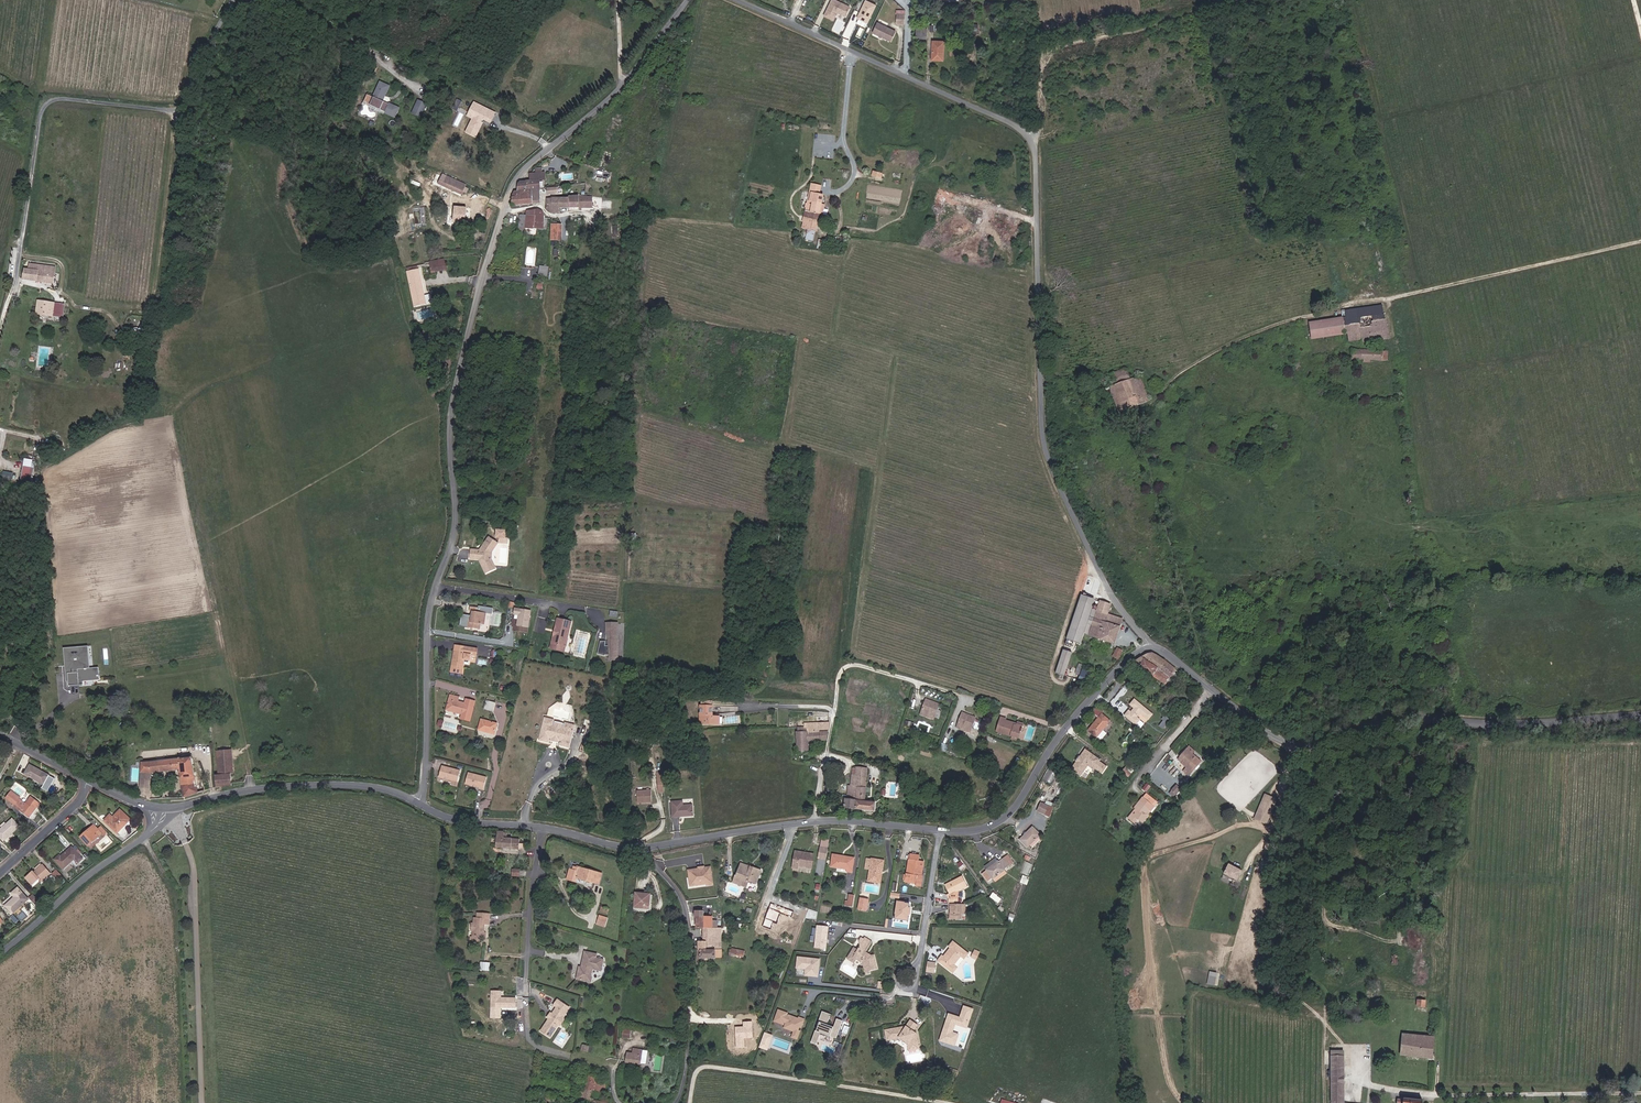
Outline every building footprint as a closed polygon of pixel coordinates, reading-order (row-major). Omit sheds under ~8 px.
[(856,22),(867,27),(878,4),(869,0),(866,0),(856,22)] [(846,22),(850,13),(833,5),(825,22),(834,27),(838,19),(846,22)] [(905,27),(905,18),(897,18),(896,27),(905,27)] [(890,46),(895,37),(877,28),(872,38),(890,46)] [(926,39),(926,38),(926,29),(918,28),(917,39),(926,39)] [(931,61),(942,61),(943,45),(932,45),(931,61)] [(389,87),(381,83),(370,105),(394,117),(398,110),(382,101),(389,87)] [(497,113),(474,101),(466,116),(471,119),(465,133),(476,138),(483,124),(482,122),(483,121),(490,124),(497,113)] [(426,106),(418,102),(412,114),(419,118),(426,106)] [(537,182),(546,181),(545,173),(542,173),(541,168),(535,168),(536,175),(537,175),(537,182)] [(882,178),(884,172),(874,169),(872,175),(882,178)] [(442,174),(438,182),(462,194),(463,192),(466,194),(468,189),(465,188),(466,186),(442,174)] [(518,191),(538,190),(537,182),(532,183),(520,184),(517,192),(518,191)] [(821,194),(823,186),(814,184),(812,193),(814,193),(821,194)] [(530,197),(539,195),(538,190),(518,191),(518,198),(514,198),(513,206),(531,204),(530,197)] [(818,230),(822,213),(824,204),(826,195),(821,194),(814,193),(812,201),(815,202),(815,204),(810,203),(807,217),(808,217),(805,228),(818,230)] [(531,204),(539,203),(539,195),(530,197),(531,204)] [(561,211),(571,210),(572,199),(548,203),(548,213),(553,215),(561,215),(561,211)] [(571,210),(596,208),(596,201),(592,202),(592,200),(588,200),(588,199),(572,199),(571,210)] [(463,219),(483,219),(484,202),(467,202),(467,207),(455,207),(455,221),(463,221),(463,219)] [(537,234),(537,232),(538,217),(534,217),(534,214),(530,215),(529,220),(528,231),(528,233),(537,234)] [(537,232),(546,232),(546,220),(544,215),(538,215),(538,217),(537,232)] [(520,231),(528,231),(529,220),(520,219),(520,231)] [(554,243),(565,244),(565,228),(563,228),(563,224),(558,224),(558,228),(554,228),(554,243)] [(815,243),(820,244),(822,235),(813,234),(811,246),(815,246),(815,243)] [(431,271),(444,268),(442,257),(429,260),(431,271)] [(46,267),(27,264),(27,269),(23,268),(21,279),(57,284),(58,273),(46,271),(46,267)] [(416,306),(426,304),(417,268),(407,270),(416,306)] [(53,312),(54,303),(47,302),(46,313),(53,314),(53,312)] [(54,303),(53,312),(62,313),(63,304),(54,303)] [(1348,343),(1389,337),(1383,304),(1345,311),(1348,343)] [(1344,317),(1310,322),(1311,340),(1345,335),(1344,317)] [(1388,351),(1356,349),(1355,361),(1388,362),(1388,351)] [(1111,415),(1149,401),(1140,375),(1132,378),(1128,367),(1098,378),(1111,415)] [(24,467),(22,481),(30,482),(32,468),(24,467)] [(12,480),(13,472),(4,470),(3,479),(12,480)] [(495,573),(490,566),(491,557),(498,550),(489,543),(482,551),(485,553),(482,556),(470,555),(469,564),(478,565),(486,578),(495,573)] [(1081,631),(1092,600),(1079,595),(1068,626),(1081,631)] [(1086,634),(1111,642),(1121,617),(1104,611),(1106,604),(1097,602),(1086,634)] [(484,624),(488,623),(490,609),(474,607),(473,612),(476,612),(475,619),(472,620),(471,627),(484,629),(484,624)] [(528,628),(531,611),(514,608),(511,626),(528,628)] [(549,648),(562,651),(569,622),(556,619),(554,626),(556,627),(554,636),(552,636),(549,648)] [(616,658),(617,627),(606,626),(605,631),(607,631),(608,646),(605,646),(605,642),(600,642),(597,655),(605,657),(605,655),(608,655),(608,658),(616,658)] [(1063,662),(1072,639),(1064,636),(1055,660),(1063,662)] [(91,668),(90,647),(70,649),(71,665),(77,664),(78,670),(73,671),(74,682),(87,681),(87,678),(102,677),(102,672),(99,673),(99,671),(89,672),(89,668),(91,668)] [(469,655),(474,656),(475,649),(455,647),(453,662),(463,663),(464,660),(468,661),(469,655)] [(1173,668),(1152,652),(1147,650),(1140,653),(1130,660),(1163,682),(1173,668)] [(449,673),(462,675),(463,663),(453,662),(451,662),(449,673)] [(1083,669),(1080,680),(1085,681),(1089,670),(1083,669)] [(461,719),(469,721),(475,701),(467,698),(465,703),(458,701),(461,692),(452,690),(447,707),(463,712),(461,719)] [(909,703),(922,706),(924,700),(911,696),(909,703)] [(937,720),(943,704),(927,698),(921,714),(937,720)] [(1150,720),(1155,714),(1135,698),(1129,706),(1131,707),(1125,715),(1141,727),(1147,719),(1150,720)] [(483,710),(492,713),(495,704),(486,701),(483,710)] [(908,707),(920,711),(922,706),(909,703),(908,707)] [(710,723),(722,723),(722,716),(714,716),(714,706),(705,705),(704,718),(710,718),(710,723)] [(975,722),(976,719),(953,710),(949,722),(965,728),(969,719),(975,722)] [(1089,731),(1096,736),(1108,721),(1101,716),(1089,731)] [(559,746),(565,748),(570,726),(566,724),(565,729),(562,729),(554,727),(552,726),(554,721),(542,718),(537,740),(547,743),(548,738),(549,738),(557,740),(560,741),(559,746)] [(477,730),(494,735),(496,725),(480,720),(477,730)] [(803,730),(825,729),(827,721),(801,722),(801,726),(803,726),(803,730)] [(1012,739),(1016,740),(1021,727),(1017,726),(1012,724),(1000,721),(996,732),(1012,738),(1012,739)] [(964,733),(965,728),(949,722),(947,726),(964,733)] [(565,748),(568,749),(574,727),(570,726),(565,748)] [(806,740),(823,739),(825,729),(803,730),(803,726),(801,726),(796,726),(796,732),(795,732),(795,749),(806,749),(806,740)] [(1175,761),(1185,769),(1199,752),(1185,740),(1177,751),(1181,754),(1178,758),(1175,761)] [(215,775),(216,786),(232,785),(230,773),(233,773),(231,749),(216,751),(219,775),(215,775)] [(1106,766),(1099,761),(1099,760),(1084,749),(1079,756),(1078,756),(1074,761),(1075,762),(1070,769),(1080,776),(1087,766),(1092,770),(1093,768),(1101,773),(1106,766)] [(192,759),(141,762),(139,795),(153,795),(155,773),(182,771),(183,788),(184,789),(185,789),(185,799),(195,795),(192,759)] [(1129,767),(1123,762),(1120,766),(1127,771),(1129,767)] [(52,775),(32,763),(26,774),(47,785),(52,775)] [(865,797),(866,781),(867,766),(856,765),(855,774),(851,774),(851,783),(848,782),(848,787),(851,788),(851,792),(855,793),(853,806),(871,809),(873,799),(865,797)] [(437,779),(456,783),(458,772),(439,768),(437,779)] [(476,790),(481,791),(483,778),(466,774),(464,785),(477,788),(476,790)] [(1169,783),(1173,787),(1179,782),(1175,778),(1169,783)] [(1170,793),(1176,798),(1186,786),(1180,781),(1170,793)] [(22,796),(24,791),(15,785),(12,790),(22,796)] [(1149,798),(1153,793),(1144,785),(1140,790),(1149,798)] [(638,800),(653,799),(653,787),(638,788),(638,800)] [(1141,808),(1149,798),(1140,790),(1136,795),(1137,796),(1134,799),(1133,798),(1130,801),(1132,803),(1129,807),(1127,806),(1122,811),(1129,817),(1133,812),(1138,816),(1143,810),(1141,808)] [(843,805),(853,806),(855,793),(851,792),(840,791),(840,797),(844,798),(843,805)] [(15,806),(18,802),(20,799),(10,793),(6,799),(15,806)] [(1271,803),(1260,796),(1249,814),(1257,819),(1254,824),(1258,826),(1271,803)] [(15,807),(31,818),(42,803),(33,797),(26,808),(18,802),(15,806),(15,807)] [(672,816),(691,814),(691,804),(683,804),(682,799),(672,799),(672,816)] [(1038,810),(1045,814),(1048,808),(1042,804),(1038,810)] [(135,819),(124,809),(116,816),(113,814),(107,821),(122,834),(135,819)] [(1254,824),(1257,819),(1249,814),(1247,819),(1254,824)] [(15,818),(0,832),(0,835),(6,841),(23,827),(15,818)] [(90,827),(94,832),(98,828),(94,824),(90,827)] [(80,837),(88,846),(100,835),(103,833),(104,835),(108,832),(101,825),(98,828),(94,832),(90,827),(80,837)] [(1022,839),(1030,846),(1042,833),(1035,827),(1022,839)] [(520,850),(520,840),(507,839),(508,834),(504,834),(504,833),(497,833),(497,849),(520,850)] [(829,840),(820,838),(817,859),(826,860),(829,840)] [(88,859),(74,846),(64,856),(63,854),(57,860),(67,870),(79,860),(82,864),(88,859)] [(815,854),(794,850),(791,870),(811,874),(815,854)] [(846,870),(852,871),(856,857),(834,852),(831,864),(847,867),(846,870)] [(918,866),(923,867),(924,862),(919,861),(920,856),(910,854),(909,861),(911,861),(910,869),(912,870),(911,875),(907,874),(906,874),(904,882),(915,884),(914,888),(919,889),(921,876),(917,875),(918,866)] [(875,878),(880,879),(884,862),(867,858),(866,867),(870,868),(868,880),(874,881),(875,878)] [(987,881),(1002,870),(1001,868),(1006,864),(1002,860),(998,863),(996,861),(980,872),(987,881)] [(1022,872),(1029,874),(1033,864),(1026,862),(1022,872)] [(1215,873),(1227,881),(1234,871),(1221,863),(1215,873)] [(55,874),(45,864),(37,871),(36,870),(28,878),(35,885),(43,878),(46,881),(55,874)] [(601,885),(604,873),(579,866),(579,867),(576,866),(575,869),(572,868),(569,878),(576,880),(577,878),(578,878),(579,877),(588,879),(587,881),(601,885)] [(711,884),(709,866),(703,867),(701,869),(699,869),(697,868),(687,869),(689,885),(694,884),(693,881),(704,880),(705,884),(711,884)] [(756,883),(760,872),(751,868),(750,870),(741,866),(738,875),(736,874),(733,881),(745,886),(748,880),(756,883)] [(59,869),(55,873),(62,880),(66,877),(59,869)] [(1024,875),(1022,882),(1028,884),(1030,878),(1024,875)] [(955,897),(953,891),(968,885),(964,877),(947,883),(951,892),(947,894),(949,897),(947,910),(949,910),(948,920),(959,921),(959,916),(960,912),(964,912),(964,904),(958,904),(959,897),(955,897)] [(32,900),(20,887),(13,893),(17,897),(8,906),(16,915),(32,900)] [(634,906),(649,907),(649,892),(634,891),(634,906)] [(841,906),(849,908),(852,894),(847,893),(845,901),(842,901),(841,906)] [(31,898),(36,903),(40,900),(35,894),(31,898)] [(857,908),(865,910),(867,898),(859,897),(857,908)] [(911,902),(897,900),(894,918),(909,921),(911,902)] [(783,908),(779,906),(771,903),(763,926),(771,929),(773,923),(777,924),(781,914),(791,918),(794,912),(783,908)] [(703,927),(716,927),(716,916),(706,916),(706,910),(694,910),(694,916),(696,916),(696,927),(703,927)] [(485,933),(486,925),(488,922),(488,920),(491,920),(491,915),(478,914),(478,919),(475,919),(475,926),(474,931),(474,937),(482,938),(487,938),(487,935),(485,933)] [(609,918),(600,915),(597,924),(606,926),(609,918)] [(829,926),(816,924),(813,946),(826,948),(829,926)] [(723,958),(723,927),(716,927),(703,927),(703,942),(700,942),(700,958),(723,958)] [(865,971),(877,969),(876,958),(867,952),(872,943),(863,937),(861,941),(863,946),(861,950),(856,947),(851,954),(858,959),(863,962),(865,971)] [(955,965),(953,964),(961,955),(962,957),(965,957),(968,953),(953,940),(948,945),(950,946),(943,954),(942,956),(940,955),(937,958),(953,971),(956,968),(955,965)] [(745,951),(732,948),(730,956),(743,959),(745,951)] [(586,975),(589,976),(590,971),(587,968),(590,966),(591,968),(601,969),(602,958),(595,957),(596,953),(583,952),(581,961),(583,961),(581,965),(578,965),(575,976),(586,979),(586,975)] [(849,958),(856,963),(858,959),(851,954),(849,958)] [(970,959),(975,962),(978,956),(972,954),(970,959)] [(820,959),(797,956),(796,969),(805,970),(804,975),(818,976),(820,959)] [(926,972),(934,974),(936,964),(928,962),(926,972)] [(1216,985),(1219,973),(1211,970),(1208,983),(1216,985)] [(1201,985),(1204,972),(1198,971),(1195,984),(1201,985)] [(490,1007),(514,1007),(514,998),(499,998),(499,991),(491,991),(490,1007)] [(1427,1007),(1428,1000),(1419,999),(1418,1006),(1427,1007)] [(557,1008),(541,1031),(551,1037),(558,1026),(561,1026),(564,1020),(564,1017),(570,1008),(558,1000),(554,1006),(557,1008)] [(959,1018),(957,1017),(948,1014),(940,1040),(948,1043),(954,1045),(958,1035),(952,1033),(955,1023),(966,1027),(968,1021),(972,1009),(963,1006),(959,1018)] [(800,1027),(803,1019),(798,1017),(797,1018),(788,1015),(788,1016),(786,1015),(786,1013),(777,1009),(773,1020),(782,1024),(783,1021),(785,1022),(783,1027),(793,1031),(791,1037),(796,1039),(799,1031),(794,1029),(795,1025),(800,1027)] [(835,1039),(842,1021),(836,1019),(833,1027),(826,1025),(830,1014),(821,1011),(817,1022),(818,1022),(815,1031),(814,1030),(810,1042),(815,1044),(820,1033),(835,1039)] [(898,1027),(884,1029),(885,1039),(896,1038),(896,1036),(897,1034),(907,1039),(905,1042),(906,1048),(912,1048),(912,1041),(918,1040),(917,1030),(918,1029),(915,1027),(917,1022),(909,1018),(906,1025),(904,1028),(898,1029),(898,1027)] [(743,1022),(743,1027),(735,1027),(736,1047),(744,1047),(744,1038),(752,1037),(752,1027),(751,1022),(743,1022)] [(622,1035),(630,1036),(632,1029),(623,1028),(622,1035)] [(772,1035),(764,1033),(759,1047),(767,1049),(772,1035)] [(1403,1055),(1433,1059),(1435,1037),(1405,1034),(1403,1055)] [(1342,1100),(1341,1048),(1326,1048),(1327,1102),(1366,1102),(1342,1100)] [(642,1064),(646,1065),(648,1055),(645,1054),(632,1051),(632,1053),(628,1053),(627,1063),(642,1066),(642,1064)] [(589,1074),(587,1083),(581,1082),(579,1088),(583,1089),(579,1102),(608,1102),(609,1100),(600,1098),(601,1096),(604,1097),(607,1084),(601,1083),(598,1082),(600,1076),(589,1074)] [(553,1100),(554,1096),(542,1093),(541,1102),(557,1102),(558,1100),(553,1100)]
